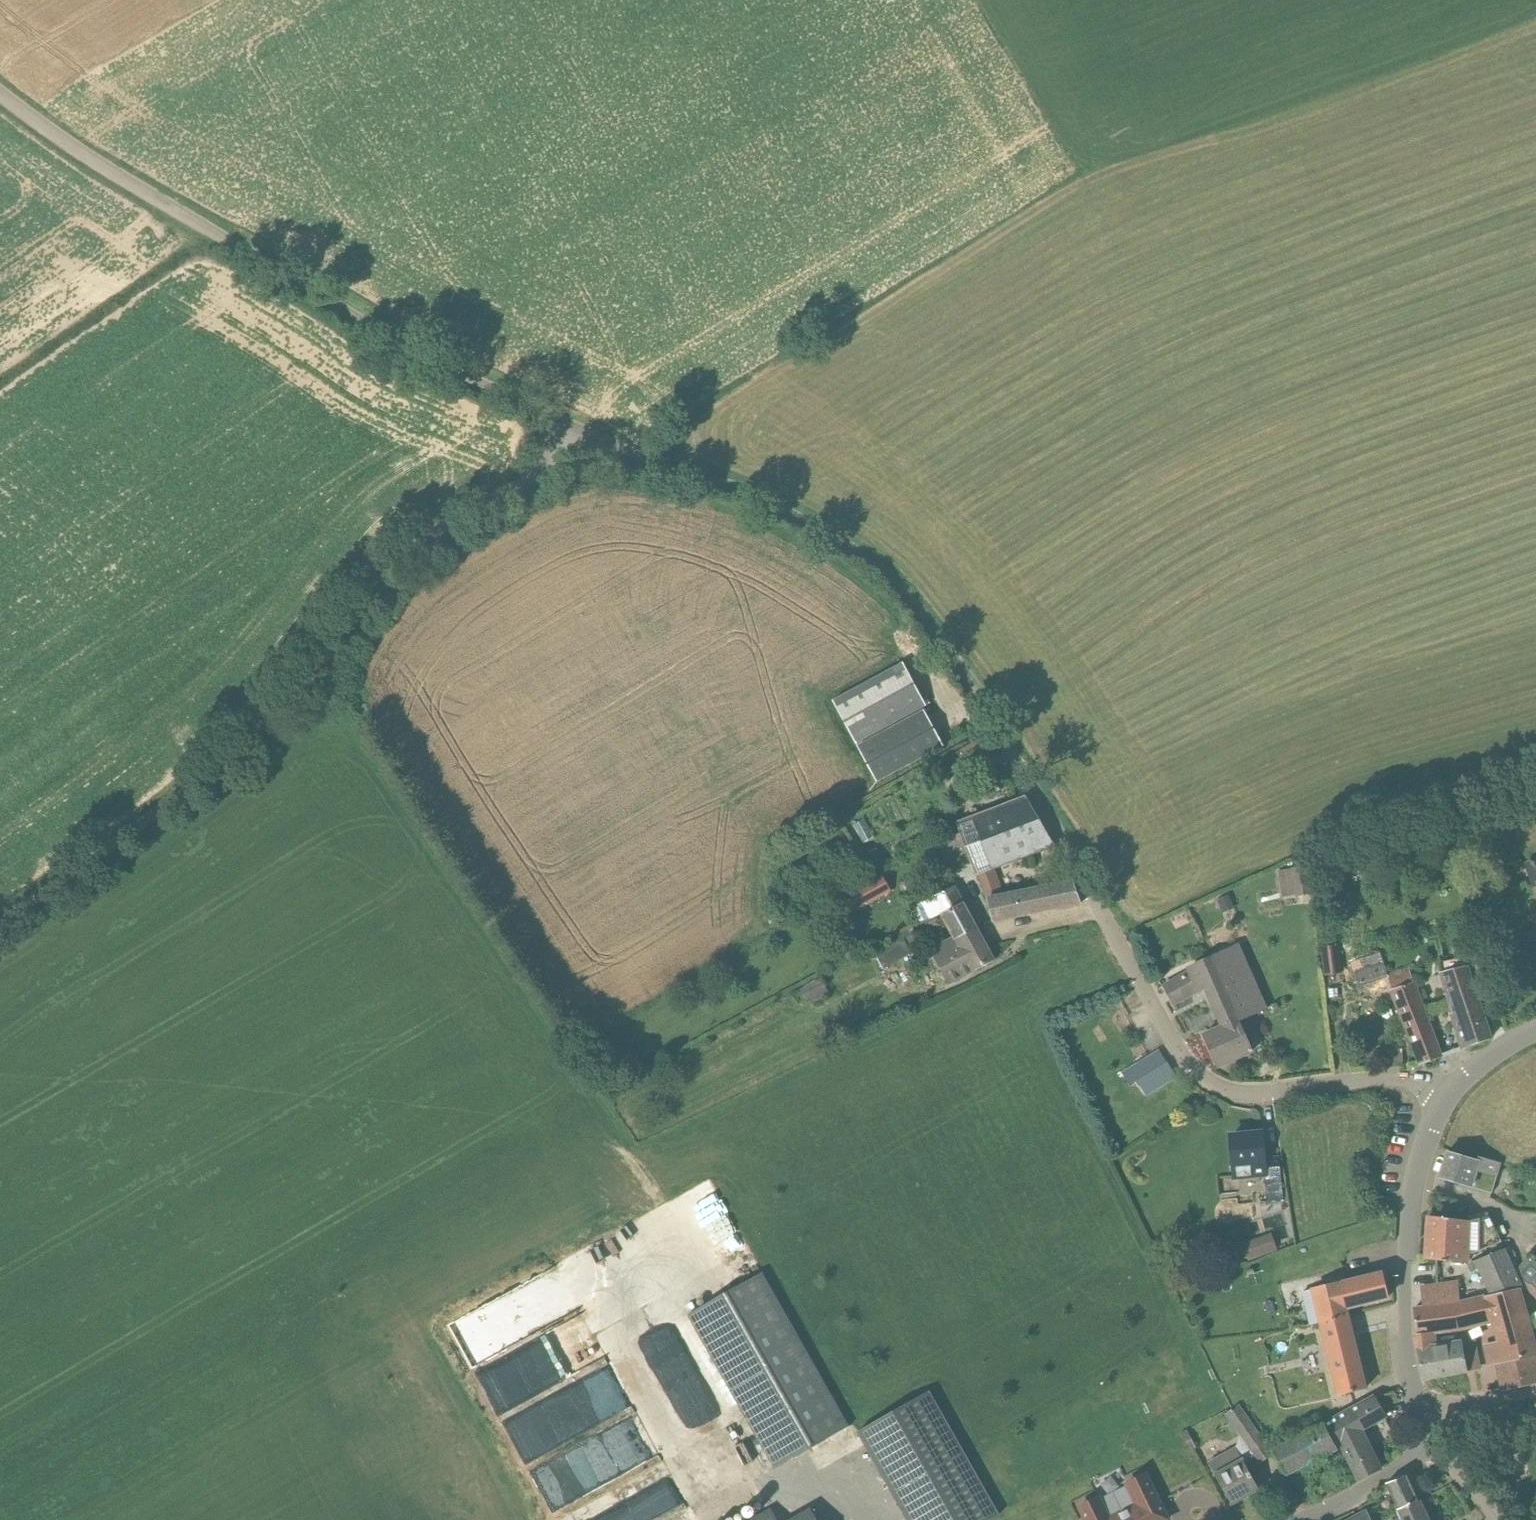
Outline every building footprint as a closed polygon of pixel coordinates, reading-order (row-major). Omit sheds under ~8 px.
[(927,706),(904,663),(833,701),(856,744),(927,706)] [(877,782),(944,746),(925,710),(858,746),(877,782)] [(975,757),(977,756),(994,746),(988,736),(970,747),(975,757)] [(978,874),(992,868),(1052,845),(1038,820),(1025,799),(1027,798),(1026,796),(1008,803),(956,822),(958,826),(959,825),(962,833),(971,857),(978,874)] [(951,837),(960,861),(971,857),(962,833),(960,834),(951,837)] [(886,865),(877,847),(863,854),(872,872),(886,865)] [(891,855),(894,861),(901,857),(898,851),(891,855)] [(1525,866),(1535,899),(1535,862),(1525,866)] [(1282,896),(1312,893),(1308,865),(1291,868),(1291,869),(1278,871),(1282,896)] [(984,893),(1000,887),(992,868),(978,874),(984,893)] [(882,874),(846,894),(855,912),(892,891),(882,874)] [(1074,882),(988,899),(993,922),(1082,903),(1074,882)] [(974,926),(975,926),(955,887),(925,903),(932,917),(942,911),(955,935),(957,939),(975,929),(974,926)] [(1221,908),(1223,913),(1235,908),(1233,903),(1230,895),(1218,900),(1221,908)] [(934,947),(953,983),(994,961),(975,926),(974,926),(975,929),(957,939),(955,935),(934,947)] [(907,947),(919,940),(912,928),(899,936),(900,938),(875,952),(885,969),(911,955),(907,947)] [(865,950),(860,941),(849,947),(854,955),(854,956),(865,950)] [(1321,948),(1325,976),(1342,974),(1339,945),(1321,948)] [(1189,968),(1191,973),(1200,991),(1206,988),(1215,1007),(1257,987),(1237,946),(1189,968)] [(1387,975),(1386,972),(1380,952),(1358,960),(1366,985),(1388,978),(1391,989),(1420,1065),(1441,1058),(1410,968),(1387,975)] [(1491,973),(1484,954),(1472,958),(1479,977),(1491,973)] [(1458,1030),(1484,1021),(1464,958),(1440,963),(1442,972),(1437,974),(1458,1030)] [(1200,991),(1191,973),(1163,987),(1165,991),(1172,1005),(1200,991)] [(813,1002),(829,994),(820,977),(800,989),(806,1001),(811,998),(813,1002)] [(1242,1020),(1267,1009),(1257,987),(1215,1007),(1225,1027),(1242,1020)] [(1217,1067),(1254,1051),(1242,1020),(1225,1027),(1204,1037),(1217,1067)] [(1464,1049),(1490,1040),(1484,1021),(1458,1030),(1464,1049)] [(1176,1078),(1174,1076),(1166,1064),(1137,1083),(1146,1098),(1176,1078)] [(1122,1073),(1130,1086),(1137,1082),(1136,1081),(1143,1077),(1136,1065),(1122,1073)] [(1283,1201),(1283,1192),(1280,1157),(1264,1159),(1262,1133),(1232,1136),(1234,1152),(1233,1152),(1235,1177),(1265,1175),(1266,1194),(1267,1203),(1283,1201)] [(1492,1194),(1500,1165),(1478,1158),(1477,1161),(1448,1152),(1440,1179),(1492,1194)] [(1468,1257),(1483,1250),(1502,1242),(1500,1238),(1496,1230),(1490,1216),(1485,1218),(1468,1221),(1429,1216),(1425,1260),(1468,1263),(1468,1257)] [(1496,1229),(1500,1238),(1507,1234),(1503,1226),(1496,1229)] [(1248,1262),(1277,1251),(1274,1243),(1260,1247),(1257,1239),(1242,1244),(1248,1262)] [(1518,1276),(1517,1277),(1505,1249),(1470,1263),(1474,1271),(1478,1269),(1491,1296),(1519,1290),(1520,1289),(1519,1279),(1518,1276)] [(1532,1260),(1518,1276),(1519,1279),(1530,1284),(1534,1287),(1535,1290),(1535,1263),(1532,1260)] [(776,1468),(850,1427),(762,1272),(689,1314),(776,1468)] [(1312,1325),(1322,1323),(1347,1316),(1345,1308),(1388,1298),(1382,1274),(1347,1282),(1348,1286),(1344,1287),(1343,1283),(1340,1284),(1339,1283),(1304,1291),(1312,1325)] [(1519,1290),(1520,1294),(1529,1292),(1535,1299),(1535,1290),(1534,1287),(1530,1284),(1519,1279),(1520,1289),(1519,1290)] [(1491,1296),(1414,1309),(1417,1334),(1418,1351),(1423,1378),(1481,1368),(1477,1341),(1464,1344),(1463,1343),(1436,1348),(1433,1332),(1461,1328),(1496,1320),(1501,1342),(1486,1345),(1490,1363),(1495,1362),(1501,1388),(1535,1381),(1535,1356),(1535,1353),(1535,1350),(1520,1294),(1519,1290),(1491,1296)] [(1347,1316),(1322,1323),(1340,1396),(1365,1390),(1347,1316)] [(850,1427),(902,1519),(973,1519),(990,1510),(920,1386),(850,1427)] [(1374,1396),(1323,1422),(1336,1449),(1338,1449),(1337,1448),(1340,1447),(1349,1464),(1358,1482),(1380,1470),(1360,1430),(1372,1423),(1373,1425),(1385,1417),(1382,1410),(1377,1402),(1376,1398),(1374,1396)] [(1224,1414),(1239,1436),(1244,1442),(1248,1449),(1263,1438),(1239,1404),(1229,1411),(1224,1414)] [(1280,1462),(1288,1473),(1336,1449),(1323,1422),(1272,1449),(1280,1462)] [(1197,1448),(1187,1429),(1184,1430),(1181,1432),(1191,1451),(1197,1448)] [(1259,1489),(1245,1463),(1235,1446),(1209,1461),(1217,1475),(1216,1476),(1232,1504),(1259,1489)] [(1080,1507),(1087,1519),(1168,1519),(1169,1519),(1146,1474),(1127,1484),(1130,1490),(1102,1504),(1099,1498),(1080,1507)] [(1387,1484),(1398,1510),(1419,1500),(1407,1474),(1386,1484),(1387,1484)] [(1419,1500),(1398,1510),(1402,1519),(1429,1519),(1422,1506),(1419,1500)] [(745,1514),(745,1515),(746,1516),(747,1516),(749,1517),(750,1517),(751,1517),(753,1516),(754,1516),(755,1515),(755,1514),(756,1512),(756,1511),(755,1510),(755,1509),(754,1507),(753,1507),(752,1506),(751,1506),(749,1506),(748,1506),(747,1507),(746,1508),(745,1509),(745,1510),(744,1511),(744,1512),(745,1514)] [(773,1508),(751,1519),(780,1519),(773,1508)] [(792,1519),(818,1519),(812,1509),(792,1519)] [(1368,1512),(1353,1519),(1372,1519),(1368,1512)]
